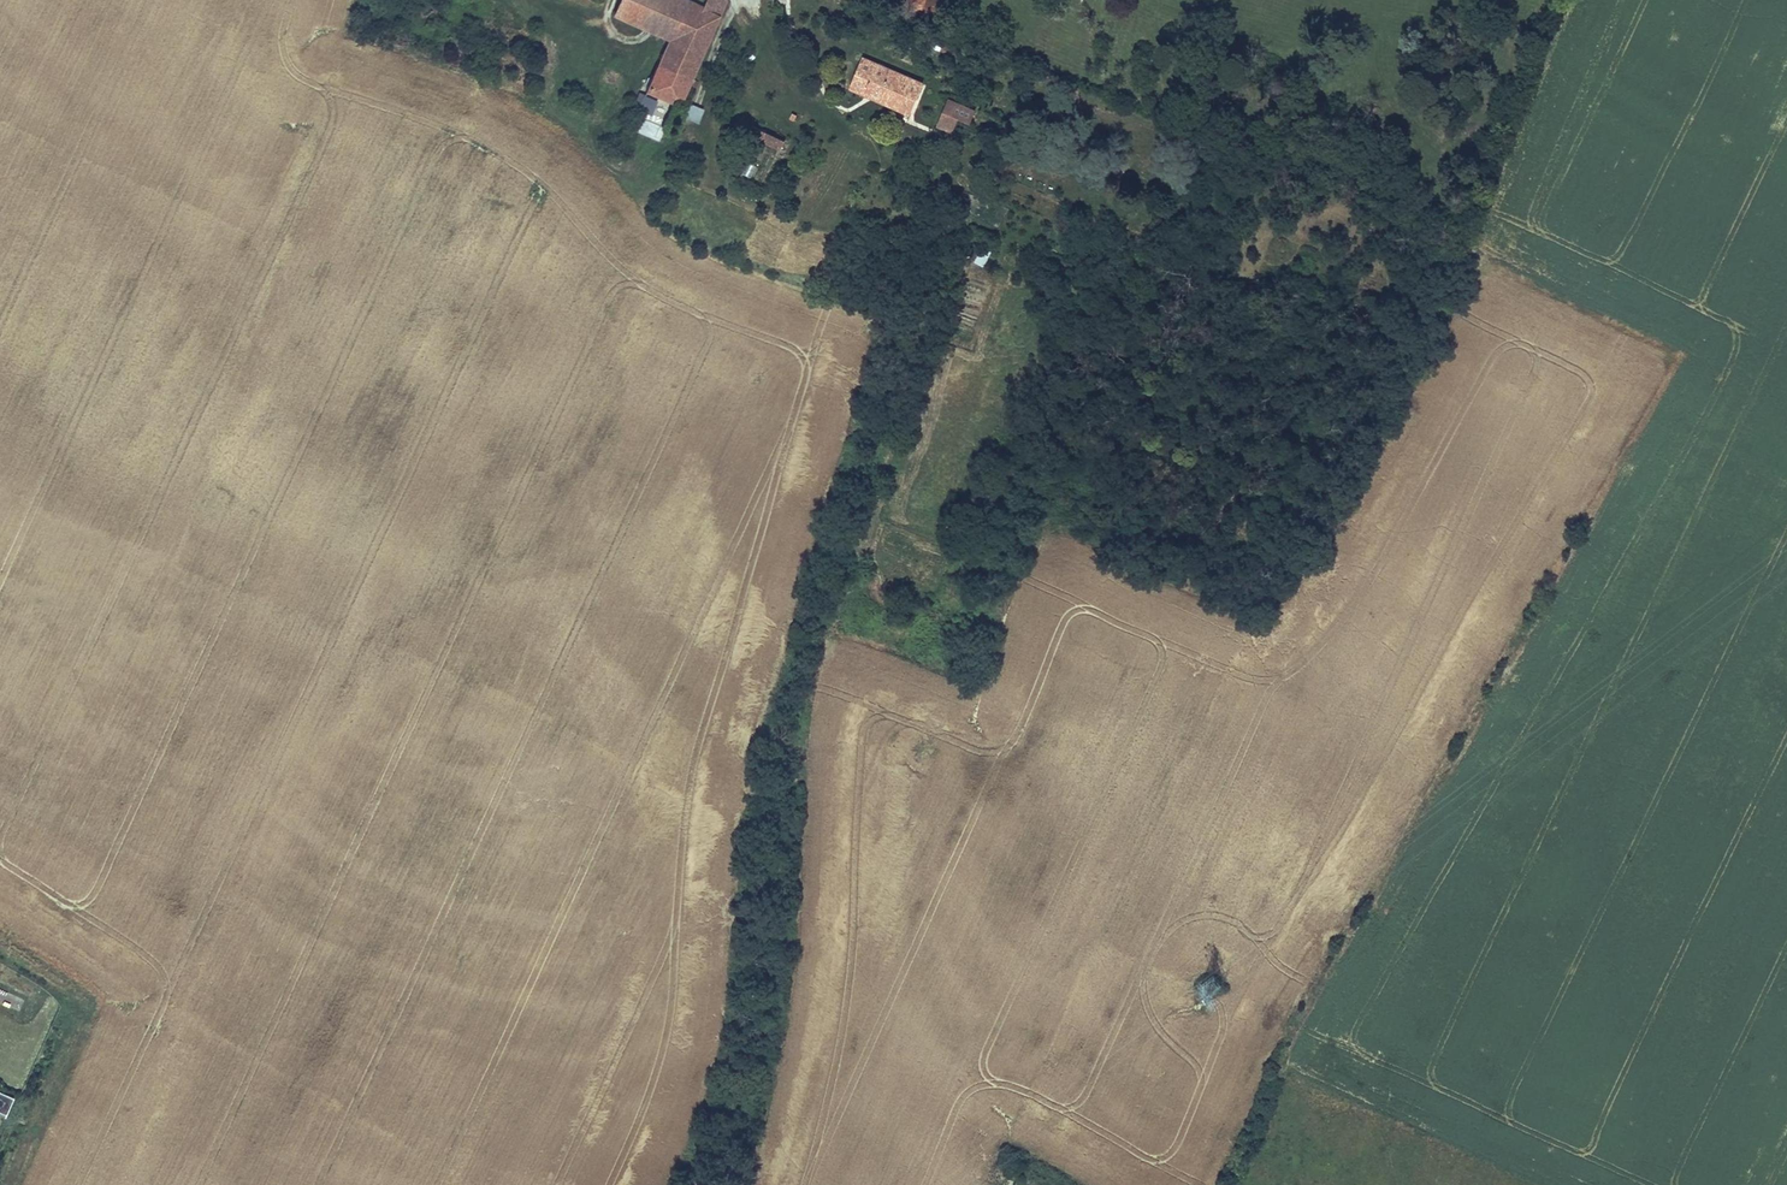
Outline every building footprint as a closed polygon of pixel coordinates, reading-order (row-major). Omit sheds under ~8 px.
[(683,0),(603,0),(600,8),(667,39),(683,0)] [(683,0),(667,39),(647,90),(679,105),(725,0),(700,0),(698,7),(683,0)] [(907,9),(939,22),(946,2),(942,0),(911,0),(907,9)] [(923,86),(864,58),(852,85),(868,92),(871,85),(896,97),(893,103),(911,112),(923,86)] [(634,104),(652,111),(657,99),(639,91),(634,104)] [(956,104),(949,101),(938,125),(946,128),(947,125),(953,128),(961,112),(955,109),(956,104)] [(688,103),(685,116),(700,119),(703,106),(688,103)] [(785,139),(739,119),(734,130),(781,150),(785,139)] [(5,1117),(11,1105),(0,1100),(0,1115),(5,1117)]
